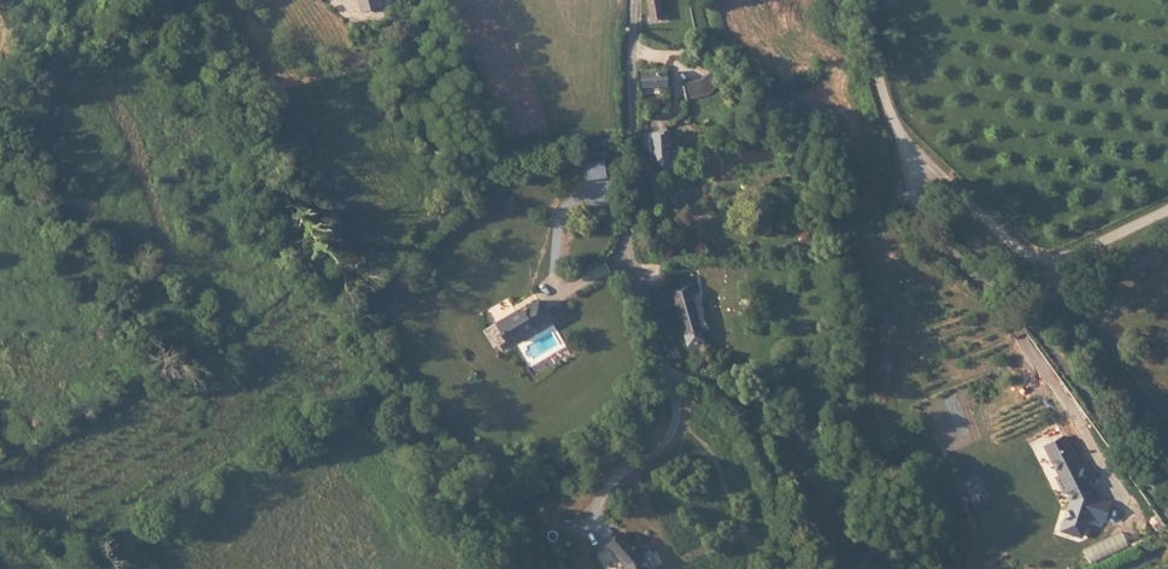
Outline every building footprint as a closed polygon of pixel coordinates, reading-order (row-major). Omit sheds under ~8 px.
[(365,13),(381,10),(379,0),(362,0),(362,1),(365,13)] [(649,6),(650,19),(665,18),(662,0),(661,0),(661,5),(649,6)] [(705,82),(685,84),(687,100),(711,96),(724,81),(714,71),(705,82)] [(641,75),(643,92),(668,89),(666,72),(641,75)] [(655,167),(681,166),(680,155),(674,156),(673,123),(655,125),(655,135),(655,153),(655,167)] [(647,153),(655,153),(655,135),(646,135),(647,153)] [(700,264),(697,253),(697,252),(673,260),(692,320),(711,313),(695,265),(700,264)] [(485,309),(495,326),(507,319),(549,293),(540,277),(519,290),(518,288),(485,309)] [(777,373),(761,377),(764,391),(781,386),(777,373)] [(764,391),(761,377),(753,379),(756,393),(764,391)] [(1063,435),(1044,445),(1073,501),(1064,531),(1083,538),(1089,518),(1105,523),(1111,506),(1098,501),(1063,435)] [(613,522),(621,533),(635,521),(627,511),(613,522)] [(630,542),(634,555),(632,568),(636,568),(646,568),(650,568),(651,549),(648,536),(635,521),(621,533),(630,542)]
